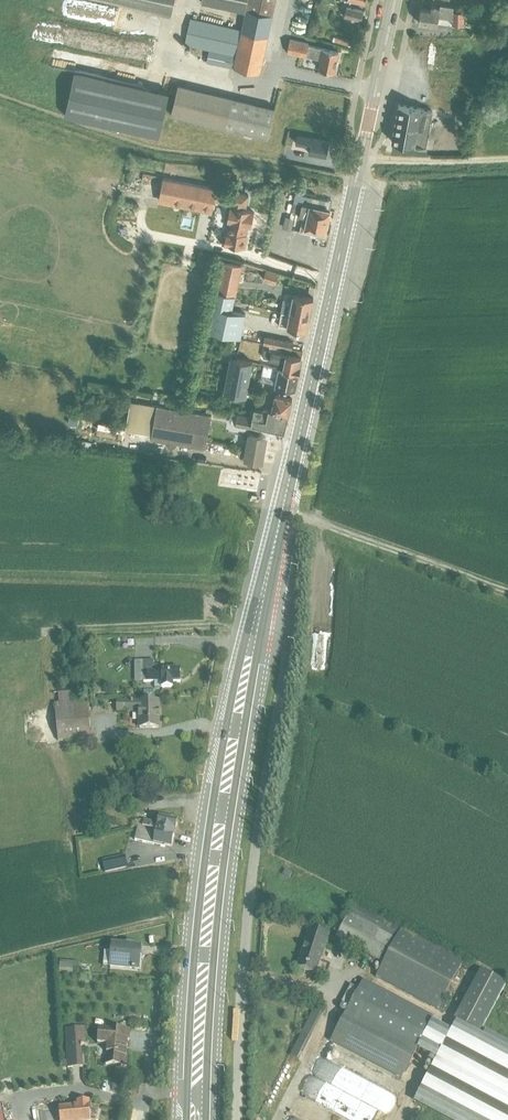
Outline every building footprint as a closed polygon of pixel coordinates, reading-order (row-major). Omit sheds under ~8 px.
[(172,9),(174,0),(132,0),(172,9)] [(248,0),(202,0),(201,1),(246,10),(248,0)] [(246,10),(242,28),(234,67),(260,72),(275,0),(248,0),(246,10)] [(429,9),(420,8),(418,22),(436,24),(438,17),(451,18),(451,24),(463,24),(463,10),(451,10),(451,6),(439,3),(438,7),(430,5),(429,9)] [(297,5),(291,28),(307,32),(313,9),(297,5)] [(345,11),(344,16),(362,20),(364,10),(346,6),(345,11)] [(234,67),(242,28),(190,17),(184,43),(209,48),(206,61),(234,67)] [(306,55),(321,58),(319,68),(334,72),(339,51),(308,45),(309,43),(290,39),(287,52),(306,56),(306,55)] [(74,74),(65,114),(159,136),(169,94),(169,93),(75,71),(74,74)] [(274,108),(178,84),(171,115),(267,138),(274,108)] [(421,108),(398,104),(392,141),(425,147),(432,111),(421,109),(421,108)] [(456,113),(455,121),(463,123),(464,115),(456,113)] [(326,156),(329,141),(312,137),(312,138),(298,135),(296,142),(310,145),(309,153),(326,156)] [(297,148),(286,146),(284,159),(294,161),(297,148)] [(215,201),(217,188),(163,177),(158,201),(213,213),(215,201)] [(217,188),(215,201),(227,203),(231,203),(228,222),(231,222),(228,234),(224,233),(222,243),(244,247),(247,234),(246,234),(248,226),(251,226),(254,211),(244,209),(244,206),(247,207),(250,194),(217,188)] [(294,201),(331,209),(333,201),(296,193),(294,201)] [(263,217),(268,204),(259,201),(254,214),(263,217)] [(331,209),(294,201),(291,216),(286,215),(283,227),(292,229),(295,218),(299,218),(300,215),(303,215),(300,231),(312,233),(311,235),(316,236),(317,230),(326,232),(331,209)] [(317,230),(316,236),(328,239),(329,233),(326,232),(317,230)] [(222,244),(222,232),(211,233),(211,244),(222,244)] [(202,252),(199,266),(210,268),(213,255),(202,252)] [(218,291),(236,295),(243,265),(224,261),(218,291)] [(267,270),(263,278),(276,282),(279,273),(267,270)] [(236,295),(218,291),(214,290),(206,330),(235,336),(241,338),(246,313),(233,310),(236,295)] [(282,307),(310,313),(311,310),(312,304),(313,298),(314,298),(314,297),(293,293),(292,299),(284,298),(282,307)] [(310,313),(282,307),(281,311),(290,312),(287,328),(299,330),(300,328),(307,330),(309,322),(310,313)] [(271,343),(293,348),(294,341),(265,335),(264,342),(271,343)] [(241,338),(235,336),(233,347),(239,349),(241,338)] [(277,366),(298,371),(301,357),(302,356),(303,350),(293,348),(271,343),(269,349),(265,349),(264,357),(278,359),(277,366)] [(230,357),(224,391),(247,395),(253,361),(230,357)] [(298,371),(277,366),(264,364),(262,375),(264,375),(263,381),(295,388),(297,379),(297,378),(298,371)] [(272,409),(289,413),(293,398),(275,394),(272,409)] [(162,395),(160,402),(201,410),(201,406),(166,399),(166,396),(162,395)] [(131,400),(126,429),(152,433),(151,438),(206,448),(212,414),(131,400)] [(289,413),(272,409),(269,408),(269,410),(255,407),(253,416),(233,413),(230,416),(229,418),(231,423),(236,423),(236,426),(256,430),(260,430),(261,425),(285,431),(289,413)] [(99,422),(97,433),(124,437),(125,427),(99,422)] [(260,430),(256,430),(255,433),(249,432),(246,446),(245,446),(237,451),(242,457),(244,456),(244,458),(262,461),(267,436),(259,435),(260,430)] [(76,438),(75,444),(91,447),(92,441),(76,438)] [(182,467),(181,470),(183,472),(182,474),(191,479),(195,471),(187,466),(185,469),(182,467)] [(93,640),(82,640),(82,649),(93,648),(93,640)] [(154,660),(135,661),(135,682),(155,682),(155,688),(173,688),(173,683),(181,683),(181,670),(162,670),(162,665),(154,665),(154,660)] [(59,703),(73,702),(72,692),(58,693),(59,703)] [(73,702),(59,703),(55,704),(58,741),(91,738),(88,701),(73,702)] [(159,702),(117,702),(117,713),(139,713),(139,728),(159,728),(159,702)] [(315,714),(310,724),(324,731),(327,725),(321,721),(322,718),(315,714)] [(116,742),(116,720),(95,720),(96,742),(116,742)] [(122,758),(119,770),(126,771),(129,759),(122,758)] [(71,803),(82,802),(81,792),(70,793),(71,803)] [(147,794),(136,796),(138,810),(150,808),(147,794)] [(139,826),(175,834),(178,821),(160,817),(158,823),(144,820),(144,821),(140,820),(139,826)] [(175,834),(139,826),(135,840),(165,847),(165,845),(172,847),(175,834)] [(126,855),(103,860),(105,872),(128,867),(126,855)] [(396,940),(383,964),(376,978),(438,1011),(464,962),(355,903),(348,915),(396,940)] [(396,940),(348,915),(346,919),(341,917),(332,936),(383,964),(396,940)] [(310,928),(297,968),(316,974),(330,935),(310,928)] [(105,951),(104,967),(139,970),(142,946),(135,945),(135,943),(127,942),(127,944),(112,942),(111,951),(105,951)] [(61,960),(59,971),(78,973),(79,962),(61,960)] [(457,1022),(479,1034),(506,984),(481,971),(454,1020),(457,1022)] [(342,1020),(413,1057),(417,1050),(433,1021),(434,1017),(364,980),(359,989),(351,985),(341,1003),(349,1007),(342,1020)] [(314,1009),(290,1056),(300,1061),(324,1014),(314,1009)] [(413,1057),(342,1020),(329,1042),(402,1080),(413,1057)] [(433,1021),(417,1050),(437,1061),(452,1031),(433,1021)] [(437,1061),(414,1102),(447,1119),(507,1119),(507,1043),(486,1031),(483,1036),(479,1034),(457,1022),(452,1031),(437,1061)] [(85,1027),(65,1028),(67,1068),(87,1066),(86,1045),(87,1045),(85,1027)] [(100,1027),(98,1044),(108,1044),(106,1065),(127,1067),(128,1056),(127,1056),(128,1041),(129,1041),(130,1030),(100,1027)] [(296,1119),(348,1119),(301,1097),(291,1117),(296,1119)] [(59,1107),(61,1119),(96,1119),(99,1107),(90,1105),(90,1101),(78,1102),(78,1106),(59,1107)] [(119,1114),(101,1108),(97,1119),(117,1119),(119,1114)]
